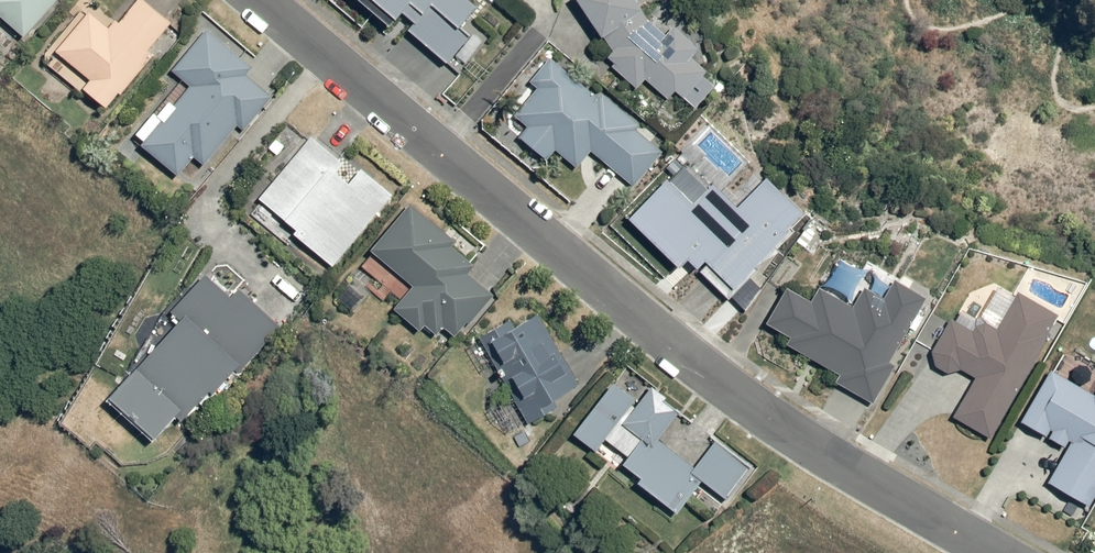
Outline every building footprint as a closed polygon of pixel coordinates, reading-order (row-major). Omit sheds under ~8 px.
[(27,38),(60,0),(0,0),(0,15),(27,38)] [(144,0),(139,0),(120,24),(115,20),(110,28),(90,12),(57,52),(91,82),(85,89),(109,108),(153,54),(150,51),(172,23),(144,0)] [(389,27),(396,19),(448,66),(468,38),(462,30),(479,8),(470,0),(356,0),(389,27)] [(613,53),(607,60),(639,88),(646,81),(669,100),(675,93),(696,108),(715,88),(704,79),(707,73),(692,59),(701,50),(675,27),(667,36),(650,22),(635,0),(576,0),(613,53)] [(253,67),(207,31),(173,71),(191,87),(140,147),(179,178),(194,158),(205,167),(238,128),(245,132),(271,96),(246,74),(253,67)] [(666,151),(551,58),(531,85),(538,91),(516,117),(530,128),(520,139),(548,160),(557,152),(578,170),(591,154),(633,189),(666,151)] [(344,165),(311,137),(259,200),(297,233),(294,235),(335,268),(395,194),(362,168),(348,183),(337,174),(344,165)] [(667,180),(628,218),(679,270),(688,261),(699,271),(706,262),(734,290),(807,217),(768,178),(739,210),(714,185),(695,206),(667,180)] [(457,242),(410,204),(371,251),(413,287),(394,310),(421,331),(426,325),(440,335),(444,329),(460,340),(495,295),(470,274),(476,266),(453,246),(457,242)] [(180,322),(110,399),(155,441),(176,417),(182,423),(210,392),(216,399),(280,326),(240,290),(232,298),(206,277),(172,314),(180,322)] [(788,288),(766,323),(791,338),(787,345),(840,375),(837,382),(872,403),(894,366),(888,365),(927,298),(896,281),(883,299),(867,290),(855,308),(821,289),(814,301),(788,288)] [(953,418),(991,438),(1060,316),(1019,293),(998,331),(980,320),(975,330),(953,319),(932,352),(935,366),(948,373),(962,370),(976,378),(953,418)] [(580,386),(538,314),(516,327),(512,320),(481,338),(527,418),(580,386)] [(1094,397),(1051,371),(1019,422),(1069,450),(1048,483),(1089,507),(1094,496),(1094,396),(1094,397)] [(642,405),(614,384),(573,434),(596,452),(605,441),(628,459),(624,466),(641,479),(637,484),(678,515),(704,483),(727,501),(749,471),(715,446),(698,469),(659,438),(677,415),(650,394),(642,405)]
